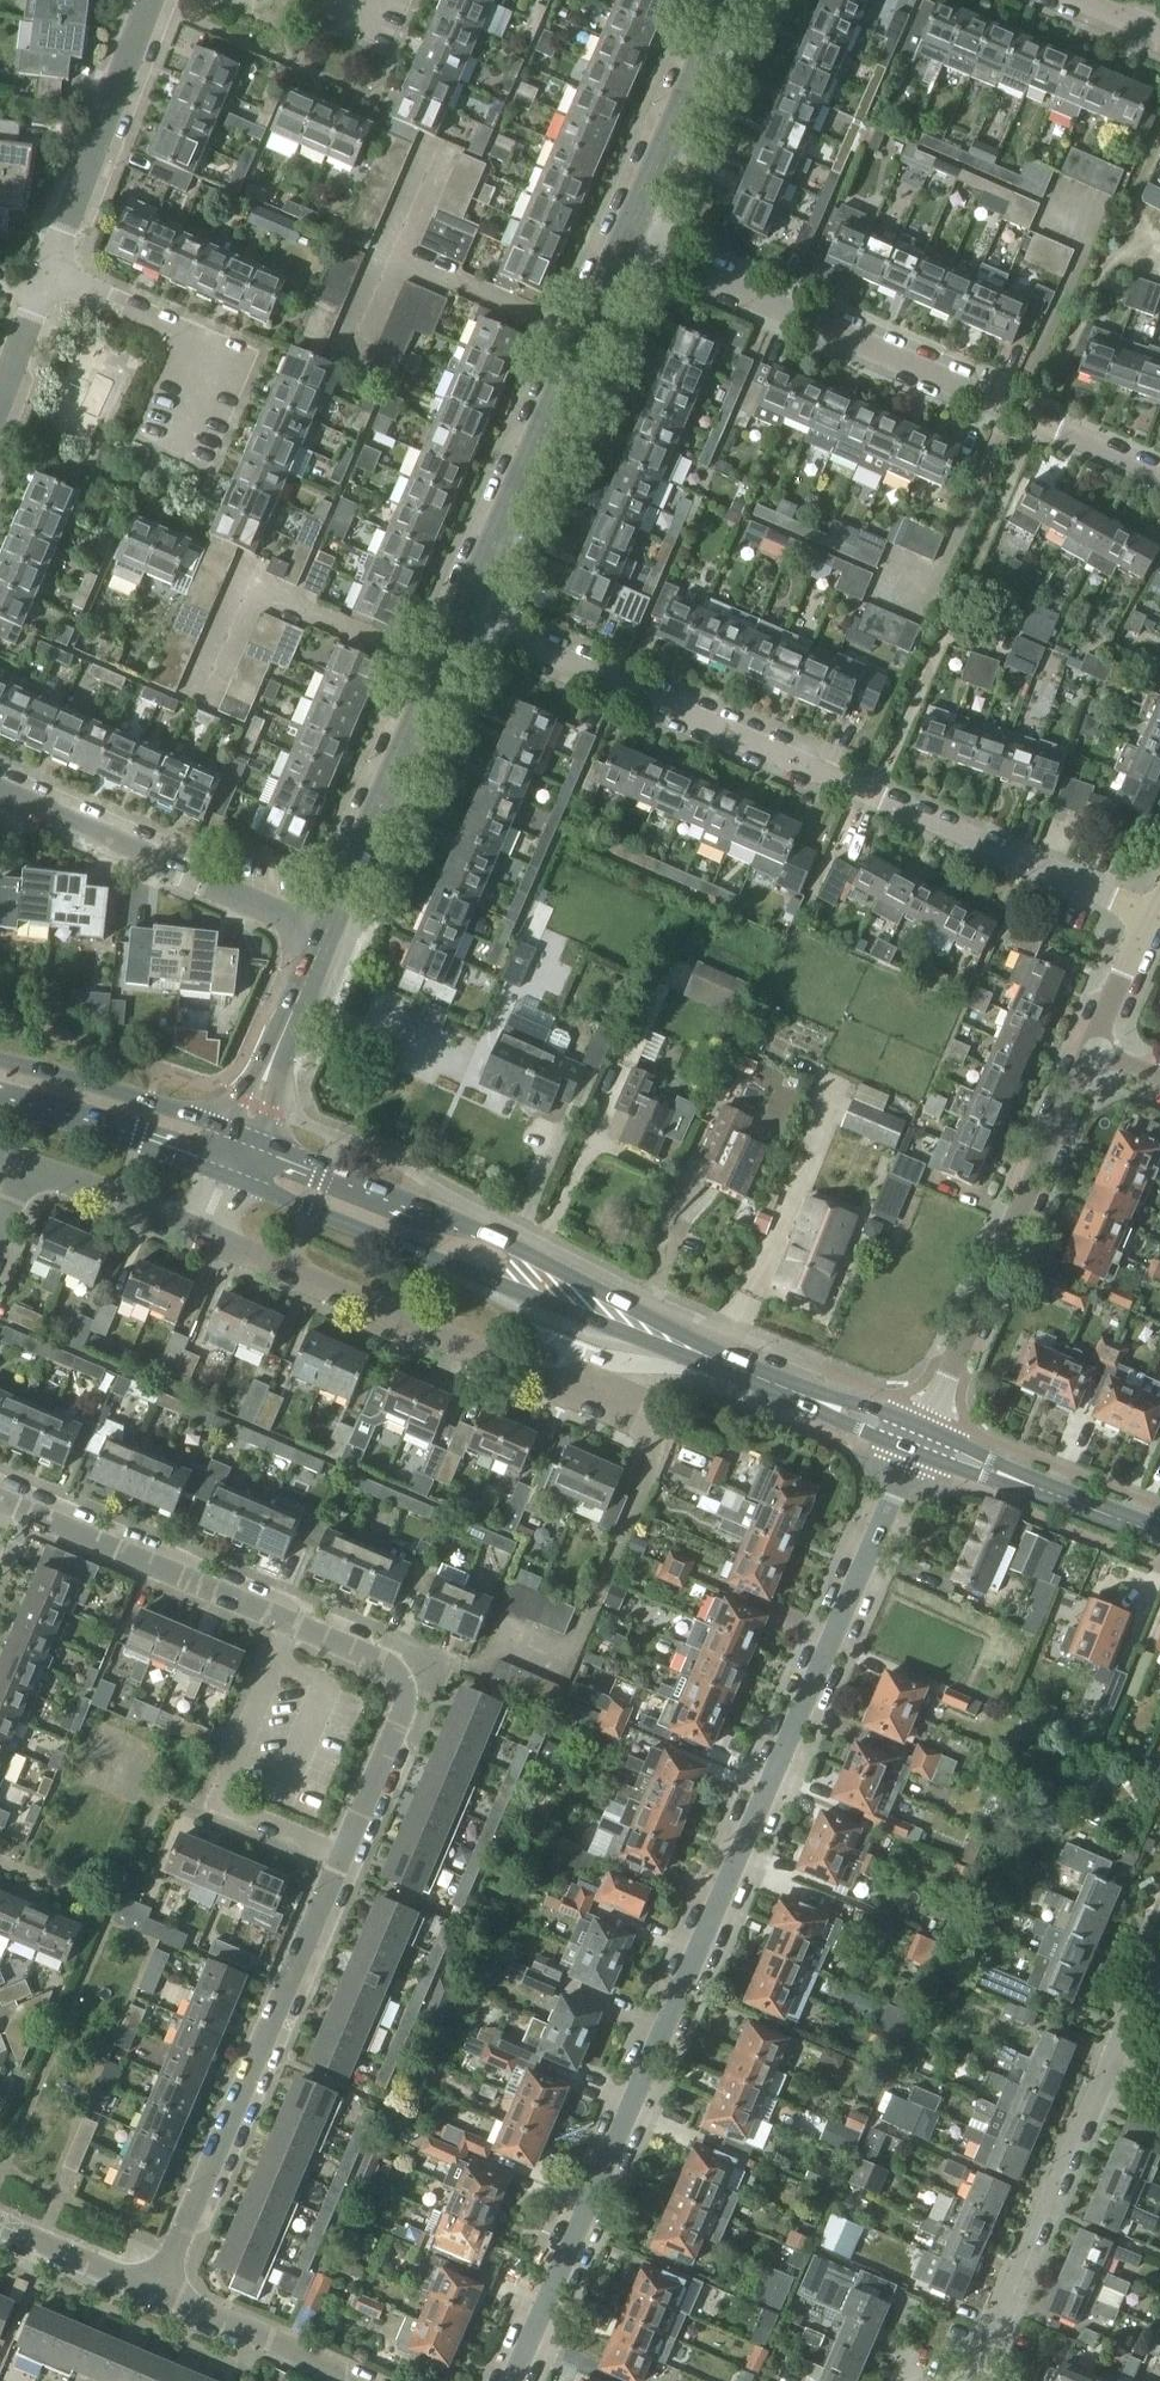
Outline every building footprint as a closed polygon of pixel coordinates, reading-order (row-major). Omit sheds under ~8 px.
[(25,20),(85,27),(89,0),(28,0),(25,20)] [(438,14),(481,33),(491,37),(502,9),(493,6),(492,6),(478,0),(444,0),(438,14)] [(502,9),(506,0),(478,0),(492,6),(493,6),(502,9)] [(614,13),(656,32),(669,2),(664,0),(619,0),(614,13)] [(818,10),(858,27),(865,11),(870,13),(876,0),(823,0),(818,10)] [(905,48),(918,53),(917,55),(944,66),(966,14),(940,2),(930,25),(917,20),(905,48)] [(528,22),(539,27),(547,10),(536,5),(528,22)] [(858,27),(818,10),(807,37),(846,54),(858,27)] [(897,11),(885,39),(888,40),(898,46),(910,17),(897,11)] [(656,32),(614,13),(603,38),(645,57),(656,32)] [(481,33),(438,14),(427,40),(470,58),(481,33)] [(944,66),(945,66),(944,68),(969,78),(993,25),(966,14),(944,66)] [(30,52),(23,51),(19,76),(64,81),(67,58),(81,60),(85,28),(34,21),(30,52)] [(539,27),(528,22),(521,38),(532,43),(539,27)] [(969,78),(970,79),(971,77),(997,88),(1020,36),(993,25),(969,78)] [(540,41),(557,49),(561,39),(544,32),(540,41)] [(997,88),(998,89),(999,86),(1025,97),(1029,88),(1028,88),(1045,47),(1020,36),(997,88)] [(846,54),(807,37),(795,65),(834,81),(846,54)] [(645,57),(603,38),(591,64),(634,83),(645,57)] [(470,58),(427,40),(416,66),(459,84),(470,58)] [(876,68),(886,72),(898,46),(888,40),(876,68)] [(557,49),(540,41),(535,53),(552,60),(557,49)] [(1028,88),(1029,88),(1055,99),(1072,59),(1045,47),(1028,88)] [(240,68),(198,49),(185,78),(228,97),(240,68)] [(1055,99),(1050,112),(1077,123),(1082,110),(1082,109),(1099,70),(1072,59),(1055,99)] [(634,83),(591,64),(580,90),(623,109),(634,83)] [(834,81),(795,65),(784,89),(824,106),(834,81)] [(459,84),(416,66),(404,92),(447,111),(459,84)] [(886,72),(876,68),(865,94),(875,98),(886,72)] [(1099,70),(1082,109),(1082,110),(1107,121),(1124,80),(1099,70)] [(509,96),(516,81),(505,77),(498,91),(509,96)] [(228,97),(185,78),(174,104),(216,122),(228,97)] [(1107,121),(1135,132),(1136,131),(1148,136),(1155,118),(1144,113),(1152,92),(1124,80),(1107,121)] [(517,94),(534,102),(538,92),(521,85),(517,94)] [(824,106),(784,89),(773,115),(812,132),(824,106)] [(300,145),(319,102),(291,90),(272,133),(300,145)] [(623,109),(580,90),(569,117),(611,136),(623,109)] [(394,119),(421,131),(436,137),(447,111),(404,92),(393,119),(394,119)] [(280,99),(269,94),(262,112),(273,116),(280,99)] [(534,102),(517,94),(512,106),(529,113),(534,102)] [(875,98),(865,94),(854,119),(864,124),(864,123),(875,98)] [(326,157),(345,114),(319,102),(300,145),(326,157)] [(216,122),(174,104),(162,130),(205,148),(216,122)] [(483,126),(495,131),(501,115),(490,111),(483,126)] [(255,127),(266,132),(273,116),(262,112),(255,127)] [(354,169),(372,126),(345,114),(326,157),(354,169)] [(812,132),(773,115),(762,141),(801,158),(812,132)] [(611,136),(569,117),(557,143),(600,161),(611,136)] [(421,131),(394,119),(388,135),(414,145),(421,131)] [(864,124),(854,119),(843,145),(860,153),(862,148),(872,127),(864,123),(864,124)] [(29,180),(33,148),(18,146),(21,124),(0,121),(0,177),(29,180)] [(877,154),(886,133),(872,127),(862,148),(877,154)] [(151,157),(157,160),(184,172),(194,176),(194,175),(193,175),(205,148),(162,130),(151,157)] [(941,143),(915,131),(910,144),(916,147),(920,145),(937,152),(941,143)] [(382,147),(408,159),(414,145),(388,135),(382,147)] [(494,147),(511,155),(516,144),(499,137),(494,147)] [(801,158),(762,141),(751,167),(790,185),(795,171),(806,176),(812,164),(801,159),(801,158)] [(600,161),(557,143),(545,170),(588,189),(600,161)] [(951,147),(941,143),(937,152),(964,164),(969,154),(951,147)] [(916,147),(910,144),(902,163),(928,174),(935,159),(917,152),(916,147)] [(381,150),(371,145),(362,165),(373,169),(377,159),(381,150)] [(860,153),(843,145),(832,171),(841,176),(851,153),(858,157),(860,153)] [(382,147),(381,150),(377,159),(403,171),(408,159),(382,147)] [(511,155),(494,147),(490,158),(507,166),(511,155)] [(239,163),(250,168),(257,153),(245,148),(239,163)] [(1074,181),(1086,155),(1072,149),(1061,175),(1074,181)] [(487,165),(462,154),(456,168),(481,179),(487,165)] [(990,176),(994,166),(969,154),(964,164),(990,176)] [(1086,155),(1074,181),(1087,187),(1099,160),(1086,155)] [(377,159),(373,169),(371,173),(397,185),(403,171),(377,159)] [(928,174),(929,175),(931,170),(958,181),(962,171),(935,159),(928,174)] [(157,160),(150,177),(176,189),(184,172),(157,160)] [(1099,160),(1087,187),(1100,192),(1112,166),(1099,160)] [(1028,161),(1021,177),(1016,187),(1043,199),(1054,172),(1028,161)] [(250,168),(239,163),(231,183),(243,187),(250,168)] [(994,166),(990,176),(1016,187),(1021,177),(994,166)] [(1112,166),(1100,192),(1113,198),(1124,171),(1112,166)] [(790,185),(751,167),(739,194),(779,211),(790,185)] [(450,181),(475,192),(481,179),(456,168),(450,181)] [(588,189),(545,170),(534,195),(577,214),(588,189)] [(841,176),(832,171),(820,198),(830,202),(841,176)] [(983,192),(987,182),(962,171),(958,181),(983,192)] [(186,193),(194,176),(184,172),(176,189),(186,193)] [(365,188),(391,199),(397,185),(371,173),(365,188)] [(7,231),(10,210),(25,212),(29,180),(0,177),(0,230),(7,231)] [(444,194),(469,205),(475,192),(450,181),(444,194)] [(1010,204),(1014,194),(987,182),(983,192),(1010,204)] [(1147,205),(1159,211),(1159,191),(1147,185),(1144,192),(1143,198),(1144,202),(1147,205)] [(244,199),(262,206),(267,194),(249,186),(244,199)] [(488,208),(495,191),(485,186),(477,204),(488,208)] [(359,201),(386,211),(391,199),(365,188),(359,201)] [(229,198),(211,190),(207,200),(225,208),(229,198)] [(438,207),(464,218),(469,205),(444,194),(438,207)] [(727,221),(767,238),(779,211),(739,194),(727,221)] [(1014,194),(1010,204),(1008,208),(1034,219),(1040,205),(1014,194)] [(577,214),(534,195),(523,222),(566,241),(577,214)] [(229,198),(225,208),(232,211),(237,201),(229,198)] [(830,202),(820,198),(809,224),(819,229),(830,202)] [(126,213),(127,213),(110,253),(137,265),(156,223),(155,222),(159,212),(131,200),(126,213)] [(287,201),(282,212),(298,219),(304,208),(287,201)] [(354,213),(380,224),(386,211),(359,201),(354,213)] [(821,243),(833,248),(826,264),(853,275),(872,230),(864,227),(866,216),(842,206),(840,211),(835,209),(821,243)] [(432,221),(458,233),(458,232),(474,239),(480,227),(463,219),(464,218),(438,207),(432,221)] [(304,208),(298,219),(315,227),(320,215),(304,208)] [(1034,219),(1008,208),(1003,220),(1029,232),(1034,219)] [(274,237),(281,219),(259,210),(252,228),(274,237)] [(348,226),(374,238),(380,224),(354,213),(348,226)] [(281,219),(274,237),(291,244),(298,226),(281,219)] [(432,221),(427,233),(453,245),(458,233),(432,221)] [(566,241),(523,222),(511,249),(554,268),(566,241)] [(809,224),(805,222),(793,250),(807,255),(819,229),(809,224)] [(156,223),(137,265),(163,276),(182,234),(156,223)] [(343,239),(369,250),(374,238),(348,226),(343,239)] [(873,231),(872,230),(853,275),(880,287),(897,247),(871,236),(873,231)] [(458,232),(458,233),(453,245),(448,258),(463,265),(474,239),(458,232)] [(427,233),(421,246),(448,258),(453,245),(427,233)] [(182,234),(163,276),(189,288),(208,246),(182,234)] [(897,247),(880,287),(906,299),(924,259),(923,258),(928,247),(902,235),(897,247)] [(1038,267),(1049,241),(1036,235),(1024,261),(1038,267)] [(1049,241),(1038,267),(1050,273),(1062,246),(1049,241)] [(366,256),(339,244),(333,260),(359,271),(366,256)] [(208,246),(189,288),(215,299),(234,257),(208,246)] [(1062,278),(1075,252),(1062,246),(1050,273),(1062,278)] [(513,293),(520,290),(517,283),(543,294),(554,268),(511,249),(495,286),(510,293),(510,292),(513,293)] [(234,257),(215,299),(241,311),(260,268),(234,257)] [(924,259),(906,299),(931,310),(949,270),(924,259)] [(327,272),(354,283),(359,271),(333,260),(327,272)] [(268,323),(287,280),(260,268),(241,311),(268,323)] [(949,270),(931,310),(958,322),(975,281),(949,270)] [(322,285),(348,297),(354,283),(327,272),(322,285)] [(1138,312),(1148,283),(1134,278),(1125,308),(1138,312)] [(975,281),(958,322),(984,333),(1002,293),(975,281)] [(406,283),(400,297),(425,308),(432,294),(406,283)] [(1138,312),(1153,317),(1159,298),(1159,287),(1148,283),(1138,312)] [(316,298),(343,310),(348,297),(322,285),(316,298)] [(1029,305),(1002,293),(984,333),(1012,345),(1021,324),(1034,330),(1041,312),(1046,314),(1056,294),(1038,286),(1029,305)] [(432,294),(425,308),(420,321),(419,323),(435,330),(448,301),(432,294)] [(400,297),(395,310),(420,321),(425,308),(400,297)] [(311,311),(337,323),(343,310),(316,298),(311,311)] [(480,321),(468,349),(511,368),(524,339),(505,331),(510,319),(491,311),(490,313),(478,308),(476,320),(480,321)] [(389,323),(414,334),(415,332),(431,339),(435,330),(419,323),(420,321),(395,310),(389,323)] [(305,325),(332,336),(337,323),(311,311),(305,325)] [(377,349),(402,360),(414,334),(389,323),(377,349)] [(299,338),(326,349),(332,336),(305,325),(299,338)] [(1090,341),(1078,375),(1106,384),(1121,338),(1094,329),(1090,341)] [(719,347),(680,330),(669,357),(707,374),(719,347)] [(326,349),(299,338),(294,349),(321,361),(326,349)] [(1121,338),(1106,384),(1134,394),(1145,359),(1148,349),(1121,340),(1122,338),(1121,338)] [(1145,359),(1134,394),(1159,402),(1159,350),(1149,346),(1148,349),(1145,359)] [(321,361),(294,349),(293,349),(281,379),(323,398),(336,368),(321,361)] [(372,363),(396,374),(402,360),(377,349),(372,363)] [(453,361),(449,370),(458,373),(500,393),(511,368),(468,349),(461,365),(453,361)] [(412,354),(404,372),(416,376),(423,359),(412,354)] [(729,384),(732,385),(742,389),(754,362),(741,356),(729,384)] [(707,374),(669,357),(657,384),(696,401),(707,374)] [(366,374),(391,385),(396,374),(372,363),(366,374)] [(780,430),(784,420),(802,379),(775,368),(766,389),(753,384),(741,412),(753,417),(753,418),(780,430)] [(458,373),(445,402),(488,421),(500,393),(458,373)] [(323,398),(281,379),(270,405),(312,424),(323,398)] [(802,379),(784,420),(810,431),(828,391),(802,379)] [(696,401),(657,384),(646,411),(684,428),(696,401)] [(742,389),(732,385),(721,412),(731,416),(742,389)] [(828,391),(810,431),(805,443),(832,455),(855,403),(828,391)] [(383,405),(400,413),(405,401),(388,394),(383,405)] [(359,414),(370,419),(378,400),(367,395),(359,414)] [(445,402),(434,428),(477,447),(488,421),(445,402)] [(855,403),(832,455),(859,467),(882,415),(855,403)] [(312,424),(270,405),(258,432),(301,451),(312,424)] [(400,413),(383,405),(378,415),(396,423),(400,413)] [(684,428),(646,411),(634,437),(673,453),(684,428)] [(731,416),(721,412),(709,439),(719,443),(731,416)] [(370,419),(359,414),(353,428),(363,433),(370,419)] [(908,426),(882,415),(859,467),(884,478),(887,473),(908,426)] [(933,437),(908,426),(887,473),(913,484),(916,477),(933,437)] [(434,428),(422,456),(465,474),(477,447),(434,428)] [(301,451),(258,432),(247,458),(289,477),(301,451)] [(622,464),(661,481),(661,480),(671,484),(683,457),(673,453),(634,437),(622,464)] [(916,477),(942,489),(939,498),(952,504),(964,476),(951,470),(960,449),(933,437),(916,477)] [(719,443),(709,439),(698,464),(708,468),(719,443)] [(360,459),(377,466),(382,454),(365,446),(360,459)] [(344,448),(337,465),(348,469),(355,452),(344,448)] [(422,456),(411,481),(454,500),(465,474),(422,456)] [(289,477),(247,458),(236,484),(278,502),(289,477)] [(377,466),(360,459),(356,468),(373,475),(377,466)] [(661,481),(622,464),(611,490),(650,506),(661,481)] [(348,469),(337,465),(330,481),(341,486),(348,469)] [(81,495),(39,477),(26,505),(69,524),(81,495)] [(411,481),(400,507),(443,526),(454,500),(411,481)] [(1016,511),(1008,525),(1035,538),(1042,525),(1058,495),(1032,481),(1016,511)] [(278,502),(236,484),(223,512),(266,530),(278,502)] [(650,506),(611,490),(600,516),(639,532),(650,506)] [(1058,495),(1042,525),(1067,539),(1083,509),(1058,495)] [(693,503),(683,499),(675,517),(685,521),(693,503)] [(336,511),(354,519),(358,507),(341,500),(336,511)] [(314,518),(325,523),(332,505),(322,501),(314,518)] [(69,524),(26,505),(15,531),(58,550),(69,524)] [(753,517),(769,524),(774,513),(757,506),(753,517)] [(400,507),(388,534),(431,553),(443,526),(400,507)] [(1067,539),(1061,550),(1087,564),(1093,553),(1109,523),(1083,509),(1067,539)] [(354,519),(336,511),(333,521),(350,527),(354,519)] [(214,537),(239,548),(256,555),(266,530),(223,512),(213,537),(214,537)] [(774,513),(769,524),(791,533),(796,522),(774,513)] [(888,542),(888,543),(894,545),(907,551),(919,525),(897,515),(886,541),(888,542)] [(639,532),(600,516),(588,543),(627,559),(639,532)] [(685,521),(675,517),(664,543),(673,547),(685,521)] [(325,523),(314,518),(307,534),(318,539),(325,523)] [(102,538),(113,543),(121,525),(110,520),(102,538)] [(119,563),(113,578),(139,589),(145,574),(146,575),(165,532),(138,520),(119,563)] [(797,536),(802,525),(796,522),(791,533),(797,536)] [(760,550),(764,541),(768,531),(750,523),(742,542),(760,550)] [(1087,564),(1086,565),(1111,579),(1118,566),(1134,536),(1109,523),(1093,553),(1087,564)] [(824,547),(829,536),(802,525),(797,536),(824,547)] [(833,525),(829,536),(824,547),(850,558),(855,545),(859,536),(833,525)] [(919,525),(907,551),(920,557),(932,530),(919,525)] [(933,562),(945,536),(932,530),(920,557),(933,562)] [(58,550),(15,531),(3,557),(46,575),(58,550)] [(768,531),(764,541),(789,552),(794,541),(768,531)] [(861,531),(859,536),(855,545),(882,556),(888,543),(888,542),(886,541),(861,531)] [(165,532),(146,575),(174,587),(172,591),(187,597),(194,580),(206,551),(192,545),(193,544),(165,532)] [(388,534),(377,560),(420,578),(431,553),(388,534)] [(1118,566),(1144,581),(1159,551),(1134,536),(1118,566)] [(239,548),(214,537),(208,552),(233,563),(239,548)] [(113,543),(102,538),(95,554),(106,559),(113,543)] [(817,563),(821,553),(794,541),(789,552),(817,563)] [(627,559),(588,543),(577,569),(616,585),(616,584),(627,559)] [(673,547),(664,543),(653,569),(662,573),(673,547)] [(314,551),(300,545),(294,559),(308,564),(314,551)] [(850,558),(876,569),(882,556),(855,545),(850,558)] [(202,565),(227,576),(233,563),(208,552),(202,565)] [(358,571),(354,580),(361,583),(409,604),(420,578),(377,560),(362,553),(357,566),(358,571)] [(843,574),(847,564),(821,553),(817,563),(843,574)] [(336,561),(320,554),(316,563),(332,570),(336,561)] [(3,557),(0,565),(0,587),(34,602),(46,575),(3,557)] [(294,559),(290,567),(283,581),(298,587),(308,564),(294,559)] [(274,560),(273,563),(268,575),(283,581),(290,567),(274,560)] [(1015,560),(1001,586),(1000,587),(1013,594),(1028,568),(1015,560)] [(332,570),(316,563),(304,591),(320,598),(332,570)] [(847,564),(843,574),(841,577),(868,588),(874,575),(847,564)] [(197,578),(222,588),(227,576),(202,565),(197,578)] [(1042,575),(1028,568),(1013,594),(1027,602),(1042,575)] [(577,569),(566,595),(639,626),(650,599),(642,595),(616,584),(616,585),(577,569)] [(653,569),(642,595),(650,599),(662,573),(653,569)] [(80,590),(91,594),(98,578),(87,573),(80,590)] [(836,590),(862,602),(868,588),(841,577),(836,590)] [(191,591),(216,602),(222,588),(197,578),(191,591)] [(365,587),(354,612),(397,630),(409,604),(361,583),(360,584),(365,587)] [(652,617),(665,623),(658,639),(683,650),(701,610),(676,599),(680,590),(667,584),(652,617)] [(12,625),(23,630),(23,629),(34,602),(0,587),(0,620),(12,625)] [(91,594),(80,590),(72,608),(83,612),(91,594)] [(185,604),(210,615),(216,602),(191,591),(185,604)] [(702,610),(701,610),(683,650),(710,662),(733,609),(707,598),(702,610)] [(180,617),(204,628),(210,615),(185,604),(180,617)] [(869,604),(868,605),(857,631),(870,637),(881,610),(869,604)] [(1026,619),(1054,631),(1060,616),(1032,604),(1026,619)] [(760,621),(733,609),(710,662),(736,673),(760,621)] [(882,642),(894,615),(881,610),(870,637),(882,642)] [(1128,622),(1142,629),(1147,617),(1134,612),(1128,622)] [(263,615),(255,632),(281,643),(288,626),(263,615)] [(894,615),(882,642),(896,648),(907,621),(894,615)] [(174,631),(199,641),(204,628),(180,617),(174,631)] [(1026,619),(1020,632),(1048,644),(1054,631),(1026,619)] [(5,641),(12,625),(0,620),(0,639),(5,641)] [(786,633),(760,621),(736,673),(763,685),(786,633)] [(921,627),(907,621),(896,648),(909,654),(921,627)] [(1128,622),(1125,629),(1124,630),(1139,636),(1142,629),(1128,622)] [(16,646),(23,630),(12,625),(5,641),(16,646)] [(68,647),(75,630),(64,626),(57,643),(68,647)] [(288,626),(281,643),(276,654),(293,662),(305,634),(288,626)] [(168,644),(193,654),(199,641),(174,631),(168,644)] [(281,643),(255,632),(250,644),(275,656),(276,654),(281,643)] [(812,644),(786,633),(763,685),(789,696),(807,656),(812,644)] [(1046,649),(1018,637),(1011,652),(1039,665),(1046,649)] [(107,663),(115,646),(102,641),(96,659),(107,663)] [(53,661),(58,650),(41,642),(36,654),(53,661)] [(163,656),(188,667),(193,654),(168,644),(163,656)] [(275,656),(250,644),(244,658),(270,669),(272,664),(275,656)] [(115,646),(107,663),(117,667),(124,649),(115,646)] [(382,667),(339,649),(327,677),(369,696),(382,667)] [(58,650),(53,661),(71,669),(76,658),(58,650)] [(1039,665),(1011,652),(1005,666),(1033,678),(1039,665)] [(276,654),(275,656),(272,664),(288,671),(293,662),(276,654)] [(971,654),(961,682),(976,687),(985,658),(971,654)] [(1087,655),(1083,664),(1096,670),(1100,660),(1087,655)] [(188,667),(163,656),(157,669),(182,680),(188,667)] [(834,667),(807,656),(789,696),(816,708),(834,667)] [(238,671),(264,683),(270,669),(244,658),(238,671)] [(1000,663),(985,658),(976,687),(990,692),(1000,663)] [(1110,676),(1114,666),(1100,660),(1096,670),(1110,676)] [(1079,673),(1093,679),(1096,670),(1083,664),(1079,673)] [(112,672),(94,665),(89,677),(106,684),(107,684),(112,672)] [(850,674),(834,667),(816,708),(843,720),(850,703),(873,712),(887,680),(863,670),(863,671),(853,667),(850,674)] [(152,682),(177,693),(182,680),(157,669),(152,682)] [(1093,679),(1106,685),(1110,676),(1096,670),(1093,679)] [(232,685),(258,696),(264,683),(238,671),(232,685)] [(107,684),(106,684),(123,692),(128,680),(112,672),(107,684)] [(38,698),(41,689),(13,677),(10,686),(11,686),(0,711),(0,733),(19,741),(38,698)] [(316,703),(358,721),(369,696),(327,677),(316,703)] [(274,703),(281,686),(271,681),(263,698),(274,703)] [(0,682),(0,711),(11,686),(10,686),(0,682)] [(226,698),(252,708),(258,696),(232,685),(226,698)] [(147,688),(142,699),(159,707),(164,696),(147,688)] [(1150,724),(1150,723),(1159,728),(1159,697),(1149,693),(1139,719),(1150,724)] [(175,714),(180,703),(164,696),(159,707),(175,714)] [(46,753),(64,710),(38,698),(19,741),(46,753)] [(220,712),(246,723),(252,708),(226,698),(220,712)] [(304,728),(347,747),(358,721),(316,703),(304,728)] [(558,721),(518,704),(507,730),(546,748),(558,721)] [(926,718),(915,750),(942,759),(956,716),(945,712),(929,708),(926,718)] [(71,764),(90,721),(64,710),(46,753),(71,764)] [(200,711),(195,722),(213,729),(217,718),(200,711)] [(956,716),(942,759),(970,768),(985,725),(981,735),(979,734),(980,732),(971,729),(971,731),(966,730),(969,721),(956,716)] [(1083,726),(1097,733),(1102,723),(1086,716),(1083,726)] [(247,735),(258,740),(266,722),(255,717),(247,735)] [(228,736),(233,725),(217,718),(213,729),(228,736)] [(98,776),(117,733),(90,721),(71,764),(98,776)] [(1127,745),(1127,746),(1159,760),(1159,728),(1150,723),(1150,724),(1139,750),(1127,745)] [(985,725),(970,768),(999,778),(1014,734),(985,725)] [(1083,726),(1080,735),(1080,736),(1094,742),(1097,733),(1083,726)] [(293,755),(335,774),(347,747),(304,728),(293,755)] [(546,748),(507,730),(495,757),(535,774),(546,748)] [(571,759),(575,761),(585,765),(597,738),(583,732),(571,759)] [(124,787),(143,744),(117,733),(98,776),(124,787)] [(1014,734),(999,778),(1025,786),(1040,743),(1014,734)] [(258,740),(247,735),(240,751),(251,756),(258,740)] [(1040,743),(1025,786),(1054,796),(1068,753),(1057,749),(1058,747),(1041,741),(1040,743)] [(151,799),(170,756),(143,744),(124,787),(151,799)] [(582,789),(596,795),(600,787),(626,798),(644,758),(616,746),(607,767),(595,761),(582,789)] [(1127,746),(1115,771),(1159,790),(1159,760),(1127,746)] [(281,782),(324,800),(335,774),(293,755),(281,782)] [(176,810),(195,767),(170,756),(151,799),(176,810)] [(535,774),(495,757),(484,782),(524,799),(535,774)] [(644,758),(626,798),(653,810),(671,770),(644,758)] [(585,765),(575,761),(564,787),(574,791),(585,765)] [(222,779),(195,767),(176,810),(204,822),(208,811),(219,786),(222,779)] [(671,770),(653,810),(679,821),(696,781),(671,770)] [(224,775),(222,779),(219,786),(236,793),(241,783),(224,775)] [(1122,806),(1148,818),(1159,790),(1127,776),(1113,809),(1091,799),(1085,817),(1113,826),(1122,806)] [(1066,778),(1056,807),(1071,812),(1081,783),(1066,778)] [(679,821),(705,833),(722,792),(696,781),(679,821)] [(270,808),(312,826),(324,800),(281,782),(270,808)] [(524,799),(484,782),(473,809),(512,827),(524,799)] [(1085,817),(1091,799),(1095,788),(1081,783),(1071,812),(1085,817)] [(208,811),(225,818),(236,793),(219,786),(208,811)] [(574,791),(564,787),(553,812),(563,816),(574,791)] [(705,833),(699,845),(726,856),(731,844),(749,804),(722,792),(705,833)] [(731,844),(757,855),(758,856),(776,816),(749,804),(731,844)] [(259,834),(301,852),(312,826),(270,808),(259,834)] [(512,827),(473,809),(461,835),(501,852),(512,827)] [(778,882),(801,892),(815,858),(792,848),(802,827),(791,822),(793,818),(779,811),(777,816),(776,816),(758,856),(757,855),(751,868),(778,881),(778,882)] [(563,816),(553,812),(541,839),(551,843),(563,816)] [(501,852),(461,835),(450,862),(490,879),(501,852)] [(551,843),(541,839),(530,865),(540,869),(551,843)] [(630,862),(634,852),(617,844),(612,854),(630,862)] [(656,873),(660,863),(634,852),(630,862),(656,873)] [(836,859),(816,898),(835,908),(839,900),(845,904),(848,899),(850,900),(864,908),(869,897),(878,901),(880,902),(896,872),(869,857),(861,873),(836,859)] [(490,879),(450,862),(439,887),(478,905),(490,879)] [(682,884),(687,874),(660,863),(656,873),(682,884)] [(540,869),(530,865),(518,891),(528,896),(540,869)] [(19,931),(18,937),(49,940),(51,927),(56,875),(24,872),(22,887),(0,884),(0,929),(19,931)] [(878,901),(872,913),(899,927),(904,916),(906,917),(922,886),(896,872),(880,902),(878,901)] [(708,896),(713,886),(687,874),(682,884),(708,896)] [(56,875),(51,927),(82,930),(81,938),(105,941),(109,896),(87,894),(88,879),(56,875)] [(735,907),(740,897),(713,886),(708,896),(719,900),(716,907),(731,913),(734,907),(735,907)] [(907,917),(905,920),(913,924),(914,921),(931,930),(947,899),(922,886),(906,917),(907,917)] [(478,905),(439,887),(427,915),(467,932),(478,905)] [(528,896),(518,891),(507,918),(517,922),(528,896)] [(792,898),(785,912),(796,918),(803,903),(792,898)] [(947,899),(931,930),(944,937),(943,940),(951,944),(952,942),(956,944),(973,913),(947,899)] [(957,944),(956,947),(964,951),(965,949),(981,957),(998,926),(973,913),(956,944),(957,944)] [(467,932),(427,915),(415,942),(465,964),(465,963),(455,959),(467,932)] [(517,922),(507,918),(495,944),(506,948),(517,922)] [(1037,955),(1043,941),(1007,921),(998,939),(1037,955)] [(132,940),(126,985),(150,988),(181,992),(182,984),(188,932),(156,928),(154,943),(132,940)] [(182,984),(181,992),(212,995),(235,998),(241,952),(218,949),(220,935),(188,932),(182,984)] [(882,961),(891,944),(878,939),(869,956),(882,961)] [(403,969),(423,978),(418,991),(451,1005),(457,991),(454,990),(465,964),(415,942),(403,969)] [(516,942),(499,979),(518,988),(535,950),(516,942)] [(506,948),(495,944),(487,963),(497,967),(506,948)] [(891,944),(882,961),(890,965),(898,947),(891,944)] [(1065,974),(1020,955),(1009,980),(1054,1000),(1065,974)] [(687,989),(683,997),(737,1020),(751,986),(745,983),(705,964),(699,962),(687,989)] [(931,991),(942,972),(929,966),(920,987),(931,991)] [(942,972),(931,991),(941,996),(950,976),(942,972)] [(1009,981),(1021,986),(1009,1014),(1041,1029),(1054,1000),(1009,980),(1009,981)] [(977,989),(973,998),(989,1006),(993,995),(977,989)] [(969,1008),(968,1008),(985,1015),(989,1006),(973,998),(969,1008)] [(412,1004),(405,1020),(440,1035),(447,1019),(412,1004)] [(113,1005),(111,1022),(125,1028),(127,1006),(113,1005)] [(998,1040),(1031,1054),(1041,1029),(1009,1014),(998,1040)] [(482,1067),(479,1075),(481,1082),(479,1085),(520,1102),(545,1045),(550,1033),(510,1015),(503,1032),(488,1064),(482,1067)] [(598,1027),(583,1062),(599,1069),(614,1034),(598,1027)] [(545,1045),(520,1102),(522,1104),(525,1110),(533,1114),(539,1111),(547,1114),(554,1098),(568,1103),(584,1068),(563,1059),(571,1041),(568,1034),(558,1030),(550,1033),(545,1045)] [(986,1067),(1019,1081),(1031,1054),(998,1040),(986,1067)] [(950,1051),(967,1058),(971,1047),(954,1041),(950,1051)] [(214,1044),(207,1060),(218,1065),(225,1048),(214,1044)] [(950,1051),(946,1061),(945,1062),(963,1068),(967,1058),(950,1051)] [(975,1093),(1008,1107),(1019,1081),(986,1067),(975,1093)] [(617,1110),(632,1117),(621,1142),(655,1157),(675,1112),(678,1105),(655,1094),(661,1080),(635,1069),(632,1076),(617,1110)] [(853,1101),(847,1114),(842,1127),(895,1150),(907,1123),(883,1113),(890,1097),(863,1086),(856,1102),(853,1101)] [(964,1119),(996,1133),(1008,1107),(975,1093),(964,1119)] [(927,1103),(944,1110),(948,1101),(931,1094),(927,1103)] [(926,1107),(925,1106),(922,1114),(940,1121),(944,1110),(927,1103),(926,1107)] [(715,1159),(717,1163),(708,1182),(743,1198),(765,1149),(743,1139),(752,1121),(724,1108),(701,1157),(703,1157),(704,1154),(715,1159)] [(958,1133),(946,1128),(940,1141),(985,1161),(996,1133),(964,1119),(958,1133)] [(1120,1136),(1109,1161),(1155,1181),(1159,1184),(1159,1169),(1159,1167),(1159,1126),(1151,1122),(1143,1139),(1140,1138),(1138,1143),(1136,1142),(1136,1143),(1120,1136)] [(940,1141),(935,1155),(929,1168),(973,1187),(985,1161),(940,1141)] [(896,1160),(890,1175),(911,1184),(916,1186),(922,1172),(896,1160)] [(1155,1181),(1109,1161),(1098,1187),(1144,1206),(1148,1197),(1155,1181)] [(882,1192),(866,1230),(878,1235),(890,1208),(899,1212),(911,1184),(890,1175),(889,1175),(882,1192)] [(1144,1206),(1098,1187),(1087,1212),(1131,1231),(1136,1221),(1129,1218),(1135,1203),(1143,1207),(1144,1206)] [(858,1218),(809,1199),(775,1285),(824,1305),(858,1218)] [(1131,1231),(1087,1212),(1076,1238),(1120,1257),(1125,1246),(1131,1231)] [(32,1262),(52,1271),(43,1291),(55,1296),(63,1276),(61,1275),(80,1232),(50,1219),(32,1262)] [(61,1275),(63,1276),(92,1288),(111,1246),(80,1232),(61,1275)] [(1120,1257),(1076,1238),(1064,1264),(1111,1284),(1113,1283),(1119,1269),(1118,1268),(1122,1258),(1120,1257)] [(1159,1275),(1159,1264),(1152,1261),(1149,1270),(1159,1275)] [(121,1303),(133,1308),(135,1304),(150,1311),(167,1271),(152,1264),(150,1268),(138,1263),(121,1303)] [(1149,1270),(1146,1278),(1159,1284),(1159,1275),(1149,1270)] [(150,1311),(165,1318),(163,1321),(175,1327),(193,1286),(180,1281),(182,1277),(167,1271),(150,1311)] [(1057,1283),(1051,1296),(1075,1306),(1085,1311),(1091,1298),(1057,1283)] [(1114,1287),(1108,1302),(1130,1311),(1136,1296),(1114,1287)] [(224,1295),(209,1330),(238,1342),(253,1308),(224,1295)] [(102,1302),(93,1322),(89,1332),(103,1338),(116,1309),(102,1302)] [(7,1321),(37,1334),(44,1319),(14,1305),(7,1321)] [(267,1355),(282,1321),(253,1308),(238,1342),(267,1355)] [(93,1322),(78,1315),(64,1346),(79,1353),(89,1332),(93,1322)] [(37,1358),(38,1356),(43,1358),(48,1347),(5,1328),(0,1339),(0,1343),(37,1358)] [(188,1339),(174,1333),(161,1362),(175,1368),(183,1351),(188,1339)] [(309,1333),(290,1376),(319,1389),(338,1345),(309,1333)] [(1105,1370),(1115,1344),(1100,1338),(1090,1363),(1105,1370)] [(1115,1344),(1105,1370),(1118,1375),(1129,1350),(1115,1344)] [(350,1402),(369,1358),(338,1345),(319,1389),(350,1402)] [(1021,1365),(1027,1368),(1019,1385),(1048,1398),(1065,1360),(1036,1347),(1036,1348),(1029,1345),(1021,1365)] [(48,1347),(43,1358),(70,1370),(75,1358),(48,1347)] [(1065,1360),(1048,1398),(1076,1410),(1092,1372),(1084,1368),(1085,1366),(1086,1364),(1086,1361),(1085,1357),(1083,1354),(1081,1352),(1077,1351),(1074,1350),(1071,1351),(1068,1350),(1065,1360)] [(183,1351),(175,1368),(166,1388),(182,1395),(198,1358),(183,1351)] [(75,1358),(70,1370),(102,1383),(107,1371),(75,1358)] [(362,1415),(349,1445),(365,1452),(375,1429),(389,1423),(405,1430),(408,1424),(426,1383),(411,1377),(410,1381),(398,1375),(390,1392),(375,1386),(363,1416),(362,1415)] [(1113,1377),(1095,1418),(1123,1430),(1140,1389),(1113,1377)] [(270,1389),(253,1381),(236,1419),(252,1426),(267,1393),(268,1393),(270,1389)] [(154,1405),(159,1393),(132,1382),(127,1394),(154,1405)] [(405,1430),(404,1433),(430,1444),(451,1399),(440,1394),(441,1390),(426,1383),(408,1424),(405,1430)] [(1159,1422),(1159,1398),(1140,1389),(1123,1430),(1151,1443),(1159,1422)] [(7,1445),(24,1403),(0,1392),(0,1442),(7,1445)] [(159,1393),(154,1405),(180,1416),(185,1404),(159,1393)] [(280,1398),(268,1393),(267,1393),(252,1426),(265,1431),(280,1398)] [(24,1403),(7,1445),(34,1457),(52,1414),(24,1403)] [(185,1404),(180,1416),(225,1435),(230,1422),(185,1404)] [(466,1453),(478,1459),(480,1455),(495,1462),(513,1421),(496,1413),(495,1416),(484,1412),(466,1453)] [(52,1414),(34,1457),(62,1469),(72,1446),(86,1452),(97,1425),(83,1419),(80,1426),(52,1414)] [(97,1425),(86,1452),(99,1457),(90,1480),(117,1491),(135,1449),(123,1444),(125,1428),(108,1421),(105,1429),(97,1425)] [(495,1462),(509,1468),(508,1471),(520,1476),(522,1473),(522,1474),(539,1435),(526,1430),(527,1427),(513,1421),(495,1462)] [(338,1423),(324,1455),(340,1462),(354,1429),(338,1423)] [(264,1452),(269,1440),(242,1429),(237,1440),(264,1452)] [(269,1440),(264,1452),(290,1462),(295,1451),(269,1440)] [(432,1446),(419,1475),(433,1481),(446,1452),(432,1446)] [(530,1497),(523,1511),(539,1518),(545,1504),(547,1500),(574,1512),(579,1501),(577,1500),(595,1460),(584,1455),(585,1452),(573,1447),(571,1450),(567,1448),(558,1468),(545,1462),(533,1490),(530,1497)] [(135,1449),(117,1491),(144,1503),(162,1461),(135,1449)] [(295,1451),(290,1462),(321,1475),(325,1464),(295,1451)] [(460,1458),(446,1452),(433,1481),(447,1488),(460,1458)] [(595,1460),(577,1500),(579,1501),(608,1513),(601,1528),(613,1533),(628,1497),(616,1492),(625,1473),(612,1467),(613,1465),(599,1459),(598,1461),(595,1460)] [(704,1482),(711,1485),(719,1488),(729,1465),(715,1459),(704,1482)] [(162,1461),(144,1503),(172,1515),(182,1492),(196,1498),(207,1472),(193,1466),(191,1473),(162,1461)] [(207,1472),(196,1498),(209,1504),(200,1525),(227,1537),(245,1496),(225,1487),(232,1470),(212,1462),(208,1472),(207,1472)] [(748,1499),(745,1498),(744,1500),(802,1525),(817,1490),(816,1489),(816,1490),(793,1480),(794,1478),(782,1473),(781,1475),(762,1467),(748,1499)] [(706,1495),(711,1485),(704,1482),(705,1478),(693,1473),(686,1486),(706,1495)] [(375,1498),(379,1487),(356,1477),(351,1488),(375,1498)] [(517,1483),(497,1528),(513,1535),(523,1511),(530,1497),(533,1490),(517,1483)] [(379,1487),(375,1498),(401,1509),(406,1498),(379,1487)] [(245,1496),(227,1537),(253,1548),(271,1506),(245,1496)] [(271,1506),(253,1548),(282,1561),(291,1538),(305,1544),(316,1518),(304,1513),(305,1509),(277,1497),(273,1507),(271,1506)] [(406,1498),(401,1509),(431,1522),(435,1510),(406,1498)] [(717,1516),(724,1519),(723,1521),(790,1551),(802,1525),(744,1500),(738,1513),(721,1506),(717,1516)] [(972,1543),(999,1554),(1015,1518),(988,1506),(972,1543)] [(482,1544),(487,1532),(449,1516),(444,1528),(482,1544)] [(316,1518),(305,1544),(318,1550),(309,1572),(338,1585),(356,1542),(327,1530),(329,1523),(316,1518)] [(719,1529),(748,1541),(741,1558),(780,1575),(790,1551),(723,1521),(719,1529)] [(487,1532),(482,1544),(512,1557),(517,1545),(487,1532)] [(1028,1536),(1013,1570),(1033,1579),(1048,1545),(1028,1536)] [(382,1553),(364,1595),(370,1598),(392,1607),(396,1598),(401,1585),(415,1591),(426,1564),(434,1547),(421,1541),(416,1553),(387,1540),(382,1553)] [(356,1542),(338,1585),(364,1595),(382,1553),(356,1542)] [(957,1580),(983,1591),(999,1554),(972,1543),(957,1580)] [(694,1563),(670,1553),(665,1566),(688,1576),(694,1563)] [(41,1568),(28,1597),(31,1598),(67,1612),(73,1615),(78,1603),(85,1606),(92,1589),(90,1588),(99,1567),(67,1554),(58,1575),(41,1568)] [(741,1558),(730,1583),(769,1600),(780,1575),(741,1558)] [(426,1564),(415,1591),(428,1596),(418,1618),(446,1630),(459,1598),(464,1588),(469,1575),(442,1564),(439,1570),(426,1564)] [(660,1578),(683,1588),(688,1576),(665,1566),(660,1578)] [(506,1581),(498,1598),(495,1606),(509,1612),(519,1586),(506,1581)] [(1039,1581),(1033,1595),(1051,1603),(1057,1589),(1039,1581)] [(521,1617),(530,1598),(532,1594),(533,1592),(519,1586),(509,1612),(521,1617)] [(459,1598),(446,1630),(476,1642),(481,1645),(495,1613),(487,1610),(491,1599),(489,1598),(464,1588),(459,1598)] [(532,1594),(530,1598),(521,1617),(535,1623),(546,1598),(533,1592),(532,1594)] [(28,1598),(17,1624),(56,1640),(62,1643),(67,1631),(61,1628),(67,1612),(31,1598),(28,1597),(28,1598)] [(546,1598),(535,1623),(549,1629),(560,1604),(546,1598)] [(717,1600),(706,1625),(715,1629),(716,1628),(755,1645),(765,1621),(726,1604),(717,1600)] [(1080,1634),(1071,1631),(1062,1653),(1102,1669),(1097,1683),(1110,1688),(1102,1707),(1116,1712),(1129,1678),(1116,1673),(1123,1655),(1119,1653),(1132,1619),(1114,1612),(1111,1606),(1100,1602),(1094,1604),(1092,1603),(1080,1634)] [(562,1635),(573,1610),(560,1604),(549,1629),(562,1635)] [(117,1629),(125,1611),(112,1605),(104,1624),(117,1629)] [(124,1655),(138,1661),(130,1680),(142,1684),(152,1660),(153,1660),(168,1623),(141,1612),(124,1655)] [(693,1620),(687,1633),(710,1643),(705,1654),(744,1671),(755,1645),(716,1628),(715,1629),(706,1625),(693,1620)] [(1026,1622),(1021,1633),(1036,1639),(1040,1628),(1026,1622)] [(177,1670),(192,1633),(168,1623),(153,1660),(177,1670)] [(17,1624),(5,1652),(44,1667),(50,1670),(55,1658),(49,1656),(56,1640),(17,1624)] [(106,1629),(99,1646),(108,1650),(115,1633),(106,1629)] [(189,1683),(190,1684),(185,1696),(195,1701),(203,1681),(202,1680),(217,1644),(192,1633),(177,1670),(192,1676),(189,1683)] [(680,1643),(676,1653),(687,1658),(680,1674),(681,1675),(733,1696),(744,1671),(705,1654),(680,1643)] [(202,1680),(203,1681),(228,1691),(243,1655),(217,1644),(202,1680)] [(0,1664),(0,1681),(33,1695),(39,1697),(44,1685),(38,1683),(44,1667),(5,1652),(0,1664)] [(1139,1701),(1157,1657),(1144,1652),(1126,1696),(1139,1701)] [(501,1691),(512,1666),(499,1661),(488,1686),(501,1691)] [(512,1666),(501,1691),(513,1697),(524,1671),(512,1666)] [(98,1672),(90,1668),(83,1685),(91,1688),(98,1672)] [(524,1671),(513,1697),(527,1703),(538,1677),(524,1671)] [(662,1685),(658,1694),(670,1699),(722,1721),(733,1696),(681,1675),(675,1691),(662,1685)] [(931,1695),(888,1676),(876,1702),(914,1718),(921,1703),(926,1705),(931,1695)] [(538,1677),(527,1703),(541,1709),(552,1683),(538,1677)] [(21,1722),(27,1725),(32,1714),(39,1697),(33,1695),(0,1681),(0,1713),(21,1722)] [(98,1691),(92,1706),(106,1712),(116,1688),(102,1682),(98,1691)] [(552,1683),(541,1709),(554,1715),(566,1689),(552,1683)] [(601,1713),(627,1724),(634,1708),(574,1683),(568,1697),(602,1711),(601,1713)] [(453,1716),(487,1730),(486,1732),(498,1737),(509,1709),(498,1705),(499,1703),(465,1689),(453,1716)] [(976,1717),(982,1703),(947,1689),(942,1703),(976,1717)] [(645,1714),(640,1727),(669,1740),(673,1732),(710,1748),(722,1721),(670,1699),(661,1721),(645,1714)] [(83,1701),(78,1714),(87,1718),(92,1706),(83,1701)] [(136,1701),(132,1710),(128,1721),(143,1727),(145,1721),(154,1725),(160,1711),(136,1701)] [(600,1715),(568,1702),(562,1716),(619,1741),(627,1724),(601,1713),(600,1715)] [(865,1727),(903,1744),(914,1718),(876,1702),(865,1727)] [(69,1710),(61,1728),(80,1735),(87,1718),(78,1714),(69,1710)] [(10,1749),(15,1752),(20,1740),(15,1738),(21,1722),(0,1713),(0,1745),(10,1749)] [(487,1730),(453,1716),(442,1743),(476,1757),(486,1732),(487,1730)] [(184,1721),(175,1717),(169,1731),(179,1735),(184,1721)] [(184,1721),(179,1735),(205,1747),(211,1732),(184,1721)] [(539,1721),(527,1748),(532,1750),(538,1753),(549,1726),(539,1721)] [(476,1757),(442,1743),(431,1769),(465,1784),(465,1783),(476,1757)] [(919,1744),(912,1759),(952,1776),(958,1763),(942,1756),(943,1755),(919,1744)] [(3,1781),(9,1767),(15,1752),(10,1749),(0,1745),(0,1779),(3,1781)] [(527,1748),(520,1745),(508,1772),(520,1778),(532,1750),(527,1748)] [(630,1757),(626,1767),(641,1774),(655,1780),(694,1797),(706,1771),(667,1754),(652,1747),(645,1763),(630,1757)] [(857,1748),(846,1773),(896,1794),(900,1796),(910,1773),(907,1772),(908,1769),(894,1763),(857,1748)] [(56,1749),(49,1767),(58,1770),(65,1753),(56,1749)] [(908,1769),(907,1772),(910,1773),(949,1791),(955,1777),(952,1776),(912,1759),(908,1769)] [(465,1784),(431,1769),(419,1796),(464,1815),(472,1798),(476,1788),(465,1783),(465,1784)] [(520,1778),(508,1772),(496,1799),(509,1804),(520,1778)] [(846,1773),(835,1799),(878,1817),(878,1816),(887,1819),(882,1830),(917,1844),(917,1845),(923,1831),(887,1817),(896,1794),(846,1773)] [(622,1784),(618,1794),(684,1822),(694,1797),(655,1780),(641,1774),(634,1789),(622,1784)] [(52,1782),(44,1779),(37,1795),(46,1798),(52,1782)] [(618,1794),(614,1803),(626,1809),(619,1824),(634,1831),(673,1847),(684,1822),(618,1794)] [(408,1823),(453,1842),(464,1815),(419,1796),(408,1823)] [(509,1804),(496,1799),(485,1825),(498,1831),(509,1804)] [(41,1809),(32,1805),(25,1822),(34,1825),(41,1809)] [(5,1829),(10,1815),(11,1814),(0,1809),(0,1827),(5,1829)] [(873,1837),(823,1815),(811,1842),(876,1870),(880,1861),(865,1854),(873,1837)] [(598,1831),(588,1854),(595,1857),(603,1861),(640,1877),(645,1865),(662,1872),(673,1847),(634,1831),(619,1824),(604,1818),(598,1831)] [(397,1850),(442,1869),(453,1842),(408,1823),(397,1850)] [(498,1831),(485,1825),(474,1852),(486,1857),(498,1831)] [(181,1838),(167,1872),(194,1883),(208,1849),(181,1838)] [(561,1842),(553,1859),(588,1874),(595,1857),(588,1854),(561,1842)] [(800,1869),(850,1891),(858,1873),(872,1879),(876,1870),(811,1842),(800,1869)] [(1077,1885),(1083,1888),(1077,1904),(1109,1919),(1121,1890),(1105,1883),(1113,1864),(1067,1844),(1058,1865),(1081,1875),(1077,1885)] [(194,1883),(220,1894),(234,1860),(208,1849),(194,1883)] [(386,1877),(420,1891),(421,1890),(431,1894),(442,1869),(397,1850),(386,1877)] [(486,1857),(474,1852),(463,1877),(475,1883),(486,1857)] [(220,1894),(216,1904),(228,1910),(233,1899),(246,1905),(261,1871),(234,1860),(220,1894)] [(287,1882),(261,1871),(246,1905),(273,1916),(278,1905),(293,1912),(298,1899),(283,1892),(287,1882)] [(600,1899),(632,1913),(631,1915),(646,1922),(655,1899),(652,1895),(653,1892),(611,1873),(600,1899)] [(451,1904),(464,1910),(475,1883),(463,1877),(451,1904)] [(571,1888),(559,1882),(554,1893),(590,1908),(597,1894),(573,1883),(571,1888)] [(1043,1904),(1061,1912),(1054,1927),(1097,1946),(1109,1919),(1077,1904),(1049,1891),(1043,1904)] [(547,1909),(579,1923),(570,1943),(621,1965),(633,1937),(599,1922),(600,1920),(588,1914),(590,1908),(554,1893),(547,1909)] [(8,1949),(12,1939),(13,1940),(28,1905),(1,1894),(0,1897),(0,1945),(8,1949)] [(142,1932),(142,1934),(168,1945),(174,1932),(147,1921),(152,1910),(125,1898),(115,1921),(142,1932)] [(843,1924),(828,1918),(785,1899),(774,1926),(779,1928),(817,1944),(817,1943),(832,1949),(843,1924)] [(415,1914),(382,1900),(370,1929),(414,1947),(425,1920),(415,1916),(415,1914)] [(39,1950),(53,1915),(28,1905),(13,1940),(39,1950)] [(66,1962),(81,1927),(53,1915),(39,1950),(66,1962)] [(1056,1930),(1064,1933),(1053,1960),(1085,1974),(1097,1946),(1054,1927),(1037,1919),(1031,1932),(1051,1941),(1056,1930)] [(453,1932),(442,1927),(430,1955),(441,1959),(453,1932)] [(830,1950),(817,1944),(779,1928),(769,1952),(820,1974),(830,1950)] [(414,1947),(370,1929),(359,1955),(392,1969),(403,1943),(414,1947)] [(181,1950),(187,1938),(174,1932),(168,1945),(181,1950)] [(916,1935),(907,1959),(930,1968),(939,1944),(916,1935)] [(223,1960),(229,1947),(217,1942),(211,1955),(223,1960)] [(559,1983),(564,1972),(574,1977),(610,1992),(621,1965),(570,1943),(560,1965),(538,1955),(531,1970),(559,1983)] [(250,1971),(256,1958),(229,1947),(223,1960),(250,1971)] [(170,1955),(156,1950),(148,1970),(161,1975),(170,1955)] [(820,1974),(769,1952),(758,1977),(809,1998),(819,1975),(820,1975),(820,1974)] [(1028,1983),(984,1965),(976,1983),(1029,2006),(1036,1990),(1042,1993),(1043,1991),(1072,2004),(1085,1974),(1053,1960),(1038,1954),(1033,1967),(1035,1968),(1028,1983)] [(392,1969),(359,1955),(348,1981),(381,1995),(382,1995),(392,1969)] [(441,1959),(430,1955),(419,1981),(430,1985),(441,1959)] [(199,1991),(235,2007),(247,1978),(211,1963),(199,1991)] [(505,1977),(553,1998),(559,1984),(511,1963),(505,1977)] [(140,1990),(152,1996),(161,1975),(148,1970),(140,1990)] [(758,1977),(747,2002),(785,2018),(799,2024),(809,1998),(758,1977)] [(0,1992),(0,2001),(3,2007),(15,2002),(32,1994),(26,1980),(0,1992)] [(902,1980),(891,2006),(913,2015),(924,1989),(902,1980)] [(381,1995),(348,1981),(337,2007),(380,2026),(391,1999),(382,1995),(381,1995)] [(430,1985),(419,1981),(408,2007),(419,2012),(430,1985)] [(187,2019),(224,2034),(235,2007),(199,1991),(187,2019)] [(53,1993),(16,2007),(12,2019),(37,2030),(53,1993)] [(564,2001),(553,2028),(588,2043),(600,2016),(564,2001)] [(1005,2012),(1015,2017),(1014,2020),(1033,2028),(1038,2015),(1009,2003),(1005,2012)] [(878,2029),(900,2038),(903,2039),(913,2015),(891,2006),(888,2005),(878,2029)] [(146,2012),(133,2006),(124,2026),(138,2031),(146,2012)] [(326,2034),(359,2047),(358,2049),(369,2053),(380,2026),(337,2007),(326,2034)] [(408,2007),(397,2033),(408,2038),(419,2012),(408,2007)] [(12,2019),(7,2031),(21,2067),(37,2030),(12,2019)] [(224,2034),(187,2019),(175,2047),(212,2063),(224,2034)] [(537,2021),(528,2044),(534,2046),(532,2050),(542,2054),(577,2069),(588,2043),(553,2028),(537,2021)] [(116,2046),(129,2051),(138,2031),(124,2026),(116,2046)] [(750,2027),(740,2052),(777,2068),(787,2043),(750,2027)] [(868,2044),(893,2055),(900,2038),(878,2029),(875,2027),(868,2044)] [(481,2030),(476,2041),(486,2045),(526,2062),(527,2061),(532,2050),(534,2046),(528,2044),(496,2029),(481,2030)] [(408,2038),(397,2033),(386,2059),(397,2064),(408,2038)] [(359,2047),(326,2034),(313,2063),(346,2077),(358,2049),(359,2047)] [(1041,2047),(1036,2044),(1030,2059),(1066,2074),(1077,2048),(1047,2035),(1041,2047)] [(912,2040),(903,2062),(918,2068),(927,2046),(912,2040)] [(801,2057),(826,2067),(832,2052),(807,2042),(801,2057)] [(486,2045),(479,2061),(511,2075),(503,2094),(519,2100),(556,2116),(568,2089),(552,2082),(555,2074),(527,2061),(526,2062),(486,2045)] [(212,2063),(175,2047),(163,2075),(200,2091),(212,2063)] [(1024,2071),(1018,2085),(1017,2085),(1054,2101),(1066,2074),(1030,2059),(1029,2059),(1002,2047),(997,2059),(1024,2071)] [(8,2054),(7,2050),(0,2052),(0,2077),(8,2054)] [(740,2052),(729,2077),(766,2093),(777,2068),(740,2052)] [(375,2086),(386,2091),(397,2064),(386,2059),(375,2086)] [(122,2068),(109,2062),(101,2082),(114,2087),(122,2068)] [(1002,2093),(996,2107),(1012,2114),(1043,2127),(1054,2101),(1017,2085),(1018,2085),(979,2068),(974,2080),(1002,2093)] [(200,2091),(163,2075),(151,2103),(188,2119),(200,2091)] [(729,2077),(718,2102),(755,2118),(769,2124),(779,2099),(766,2093),(729,2077)] [(93,2101),(106,2106),(114,2087),(101,2082),(93,2101)] [(334,2095),(300,2082),(289,2108),(333,2127),(343,2101),(333,2097),(334,2095)] [(909,2101),(924,2108),(936,2113),(941,2099),(932,2095),(935,2088),(921,2082),(918,2088),(915,2087),(909,2101)] [(479,2096),(494,2102),(499,2091),(484,2084),(479,2096)] [(7,2100),(10,2093),(0,2089),(0,2117),(7,2100)] [(908,2102),(893,2096),(882,2121),(913,2134),(924,2108),(909,2101),(908,2102)] [(519,2100),(508,2125),(545,2141),(556,2116),(519,2100)] [(996,2107),(980,2100),(968,2127),(1032,2154),(1043,2127),(1012,2114),(996,2107)] [(718,2102),(706,2129),(730,2139),(727,2146),(749,2156),(753,2148),(757,2150),(768,2125),(754,2119),(755,2118),(718,2102)] [(188,2119),(151,2103),(139,2132),(176,2147),(188,2119)] [(1136,2104),(1129,2120),(1158,2133),(1159,2128),(1159,2115),(1136,2104)] [(277,2134),(311,2149),(311,2150),(322,2155),(333,2127),(289,2108),(277,2134)] [(375,2113),(365,2109),(353,2136),(364,2140),(375,2113)] [(845,2126),(863,2134),(869,2118),(852,2111),(845,2126)] [(98,2124),(85,2118),(77,2138),(90,2144),(98,2124)] [(1129,2120),(1109,2167),(1151,2184),(1159,2163),(1159,2156),(1152,2153),(1153,2152),(1150,2151),(1158,2133),(1129,2120)] [(448,2125),(442,2139),(458,2146),(457,2149),(468,2154),(469,2152),(488,2159),(494,2144),(448,2125)] [(508,2125),(497,2150),(533,2166),(545,2141),(508,2125)] [(973,2162),(989,2168),(989,2169),(1020,2182),(1032,2154),(968,2127),(963,2139),(980,2146),(973,2162)] [(176,2147),(139,2132),(128,2159),(164,2174),(176,2147)] [(311,2149),(277,2134),(266,2161),(300,2175),(311,2150),(311,2149)] [(343,2161),(353,2166),(364,2140),(353,2136),(343,2161)] [(427,2137),(420,2154),(454,2169),(446,2187),(459,2192),(497,2208),(508,2183),(464,2164),(468,2154),(457,2149),(456,2150),(448,2146),(427,2137)] [(77,2138),(69,2157),(64,2167),(78,2173),(90,2144),(77,2138)] [(698,2148),(687,2174),(724,2190),(737,2194),(745,2172),(743,2172),(748,2161),(719,2148),(716,2155),(698,2148)] [(356,2177),(370,2183),(380,2157),(366,2152),(356,2177)] [(164,2174),(128,2159),(115,2189),(152,2204),(164,2174)] [(942,2174),(961,2182),(967,2168),(948,2160),(942,2174)] [(300,2175),(266,2161),(255,2187),(289,2202),(289,2201),(300,2175)] [(331,2187),(342,2192),(353,2166),(343,2161),(331,2187)] [(852,2185),(877,2196),(887,2173),(861,2162),(852,2185)] [(840,2176),(812,2164),(805,2180),(833,2192),(840,2176)] [(1151,2184),(1109,2167),(1097,2193),(1159,2219),(1159,2218),(1136,2207),(1147,2183),(1151,2184)] [(687,2174),(676,2198),(728,2221),(739,2195),(737,2194),(724,2190),(687,2174)] [(967,2203),(999,2217),(1011,2189),(979,2176),(967,2203)] [(370,2183),(356,2177),(353,2185),(367,2191),(370,2183)] [(1159,2202),(1159,2187),(1152,2184),(1147,2197),(1159,2202)] [(289,2202),(255,2187),(243,2214),(286,2232),(298,2205),(289,2201),(289,2202)] [(320,2214),(331,2218),(342,2192),(331,2187),(320,2214)] [(459,2192),(448,2217),(486,2233),(497,2208),(459,2192)] [(1159,2219),(1097,2193),(1086,2220),(1118,2234),(1119,2232),(1121,2232),(1127,2220),(1154,2231),(1159,2219)] [(954,2197),(942,2224),(956,2229),(955,2232),(987,2245),(999,2217),(967,2203),(954,2197)] [(676,2198),(666,2224),(703,2240),(717,2246),(728,2221),(676,2198)] [(395,2224),(391,2234),(415,2245),(426,2250),(427,2248),(437,2252),(440,2243),(475,2259),(486,2233),(448,2217),(435,2211),(425,2234),(408,2226),(407,2229),(395,2224)] [(275,2258),(286,2232),(243,2214),(232,2240),(275,2258)] [(309,2240),(320,2244),(331,2218),(320,2214),(309,2240)] [(831,2215),(818,2246),(851,2260),(864,2229),(831,2215)] [(924,2217),(918,2230),(936,2238),(942,2225),(924,2217)] [(666,2224),(654,2250),(691,2265),(703,2240),(666,2224)] [(936,2238),(929,2254),(943,2259),(943,2260),(974,2274),(987,2245),(955,2232),(956,2229),(942,2224),(942,2225),(936,2238)] [(1142,2259),(1081,2233),(1070,2259),(1104,2274),(1104,2273),(1111,2258),(1138,2270),(1142,2259)] [(221,2267),(236,2273),(229,2288),(258,2300),(275,2258),(232,2240),(221,2267)] [(309,2240),(298,2267),(304,2270),(308,2271),(320,2244),(309,2240)] [(415,2245),(408,2260),(420,2265),(420,2264),(427,2266),(432,2255),(425,2252),(426,2250),(415,2245)] [(788,2265),(802,2271),(809,2256),(794,2250),(788,2265)] [(327,2251),(317,2274),(331,2280),(341,2257),(327,2251)] [(925,2251),(913,2278),(932,2286),(930,2289),(962,2302),(974,2274),(943,2260),(943,2259),(929,2254),(925,2251)] [(434,2255),(419,2291),(433,2297),(472,2313),(478,2299),(482,2301),(487,2290),(459,2278),(463,2268),(443,2259),(434,2255)] [(868,2356),(889,2307),(897,2286),(861,2271),(859,2275),(815,2256),(797,2296),(836,2313),(838,2307),(843,2309),(840,2316),(846,2318),(836,2342),(868,2356)] [(1070,2259),(1058,2286),(1089,2299),(1098,2302),(1104,2287),(1126,2296),(1131,2284),(1104,2273),(1104,2274),(1070,2259)] [(364,2269),(341,2260),(337,2271),(359,2281),(364,2269)] [(646,2268),(635,2293),(673,2309),(687,2316),(690,2317),(704,2283),(687,2275),(683,2284),(646,2268)] [(760,2280),(757,2287),(754,2299),(780,2312),(795,2279),(768,2268),(764,2272),(760,2280)] [(304,2270),(304,2271),(293,2297),(303,2302),(315,2274),(308,2271),(304,2270)] [(317,2274),(303,2307),(317,2313),(331,2280),(317,2274)] [(1089,2299),(1058,2286),(1047,2312),(1078,2325),(1083,2312),(1098,2318),(1100,2315),(1117,2322),(1121,2312),(1098,2302),(1089,2299)] [(385,2307),(353,2293),(347,2306),(379,2320),(385,2307)] [(635,2293),(624,2318),(662,2334),(677,2340),(687,2316),(673,2309),(635,2293)] [(433,2297),(422,2322),(460,2339),(472,2313),(433,2297)] [(12,2306),(0,2301),(0,2334),(12,2306)] [(23,2345),(19,2355),(44,2366),(63,2324),(36,2312),(22,2344),(23,2345)] [(408,2316),(397,2343),(399,2344),(399,2351),(409,2355),(414,2350),(431,2358),(431,2364),(445,2370),(449,2365),(460,2339),(422,2322),(408,2316)] [(624,2318),(613,2343),(651,2359),(662,2335),(662,2334),(624,2318)] [(89,2335),(63,2324),(44,2366),(72,2378),(77,2368),(75,2367),(89,2335)] [(825,2336),(805,2329),(801,2342),(820,2349),(825,2336)] [(89,2335),(75,2367),(77,2368),(102,2378),(116,2346),(89,2335)] [(1064,2366),(1058,2380),(1097,2380),(1099,2378),(1067,2365),(1076,2343),(1067,2339),(1055,2361),(1064,2366)] [(854,2380),(857,2380),(868,2356),(836,2342),(824,2369),(854,2380)] [(1143,2362),(1135,2380),(1149,2380),(1159,2355),(1159,2346),(1153,2342),(1144,2363),(1143,2362)] [(603,2368),(632,2380),(642,2380),(651,2359),(613,2343),(603,2368)] [(760,2375),(771,2350),(757,2344),(746,2368),(760,2375)] [(142,2358),(116,2346),(102,2378),(108,2380),(132,2380),(142,2358)] [(1143,2362),(1130,2357),(1122,2376),(1132,2380),(1135,2380),(1143,2362)] [(132,2380),(163,2380),(168,2369),(142,2358),(132,2380)] [(815,2380),(854,2380),(824,2369),(811,2363),(804,2376),(815,2380)] [(195,2380),(168,2369),(163,2380),(195,2380)]
